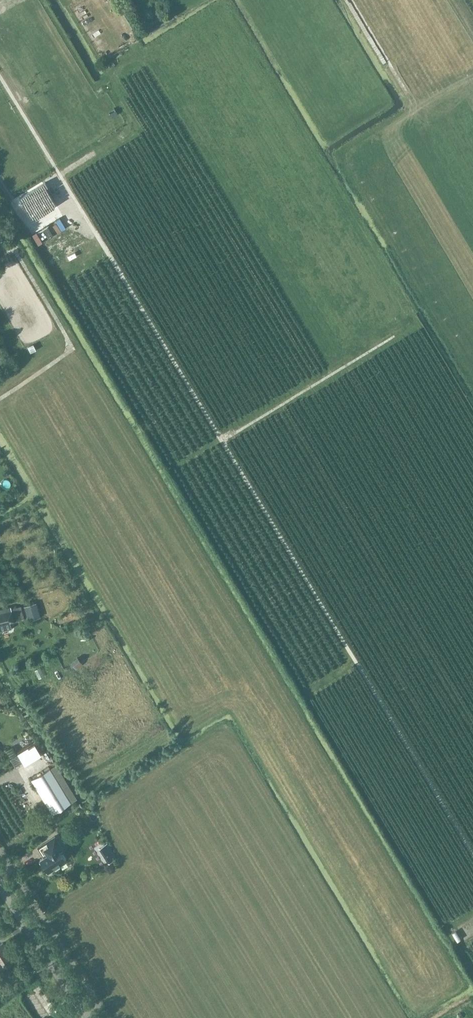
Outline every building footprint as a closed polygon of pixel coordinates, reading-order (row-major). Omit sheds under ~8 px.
[(24,607),(29,621),(41,616),(36,602),(24,607)] [(0,610),(0,628),(1,631),(12,628),(10,622),(14,621),(10,607),(0,610)] [(22,752),(17,754),(21,761),(26,759),(22,752)] [(32,779),(38,790),(52,813),(71,801),(50,768),(32,779)] [(40,845),(44,852),(45,851),(47,854),(40,859),(48,872),(66,861),(58,848),(61,847),(55,836),(40,845)] [(469,924),(457,930),(459,933),(470,927),(469,924)] [(0,969),(14,960),(3,942),(0,944),(0,968),(0,969)]
